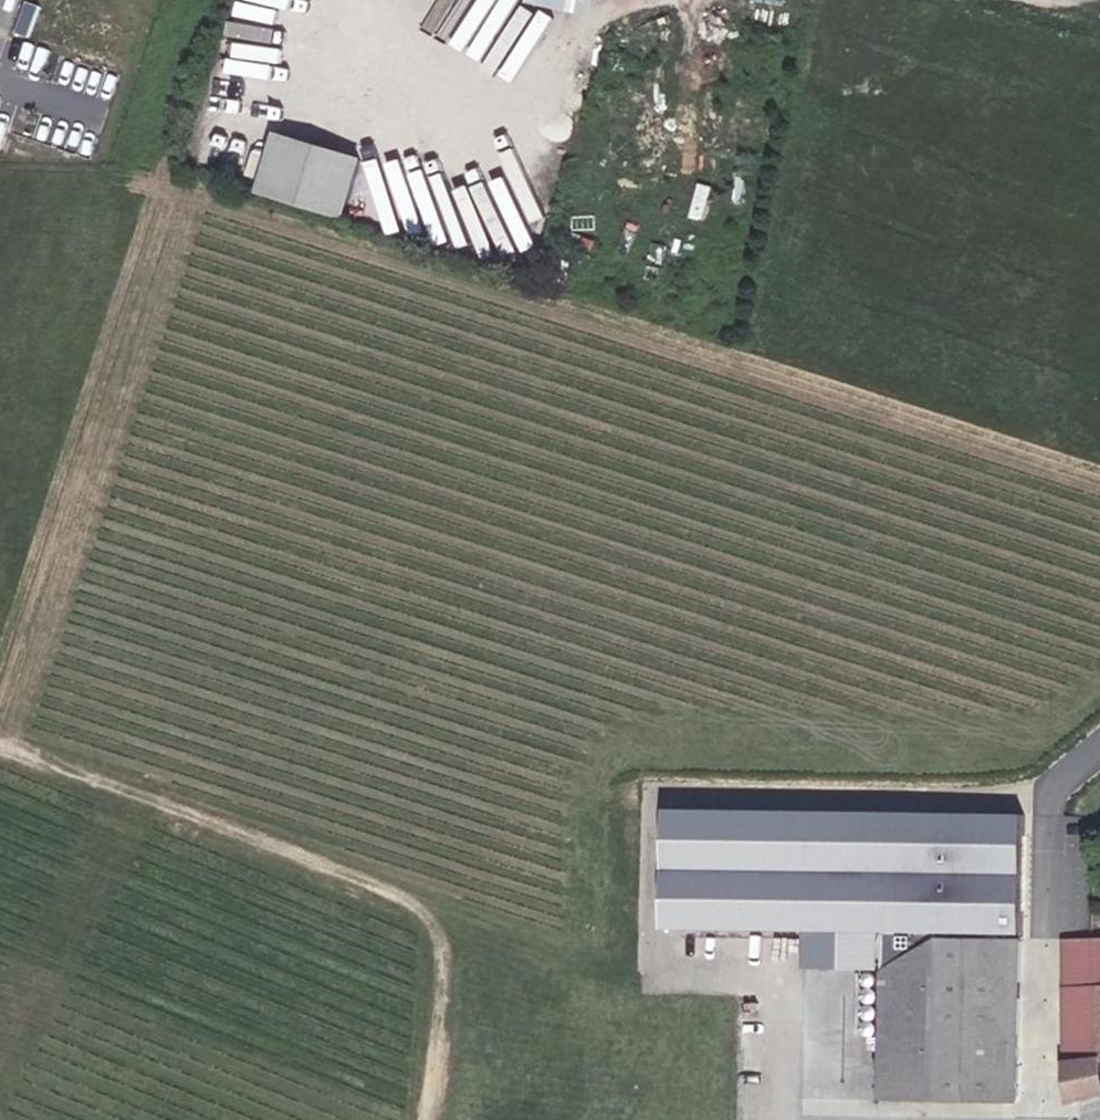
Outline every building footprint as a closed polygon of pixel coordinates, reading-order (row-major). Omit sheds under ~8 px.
[(532,1),(591,14),(598,0),(532,0),(532,1)] [(298,67),(303,45),(280,39),(288,10),(254,2),(239,62),(275,73),(282,68),(293,71),(298,67)] [(344,216),(361,160),(278,135),(261,191),(344,216)] [(1021,1097),(1025,813),(671,808),(669,935),(807,937),(807,970),(884,972),(882,1100),(1016,1102),(1016,1097),(1021,1097)] [(1071,1102),(1099,1094),(1099,938),(1065,939),(1068,1063),(1071,1102)]
